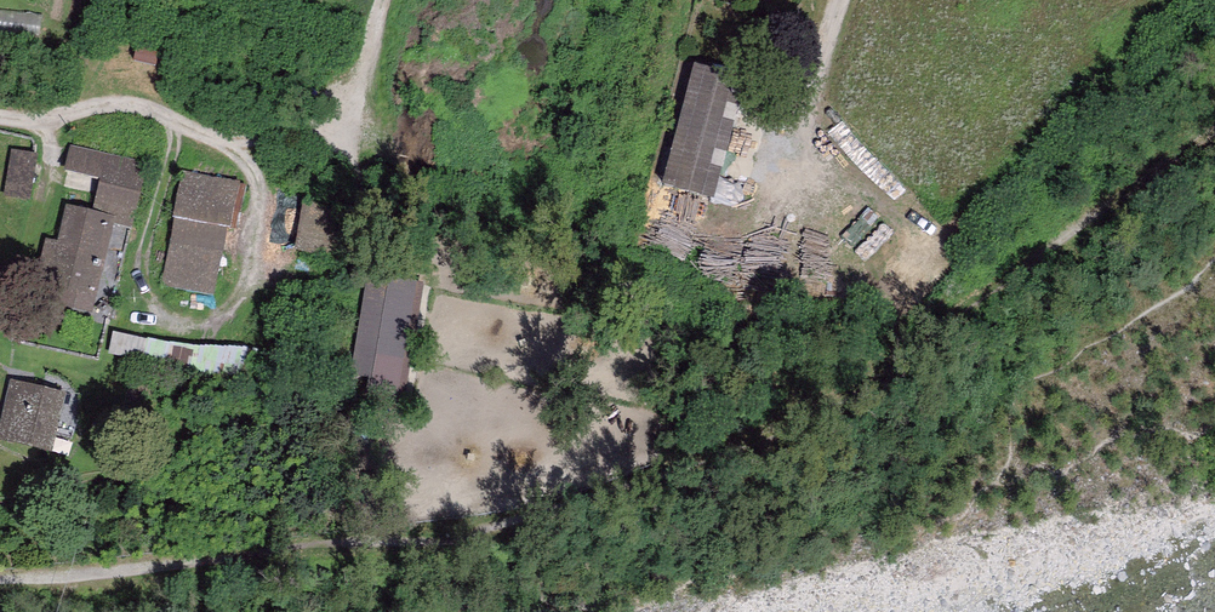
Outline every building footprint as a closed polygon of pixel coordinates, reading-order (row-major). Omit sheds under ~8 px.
[(759,85),(697,68),(676,146),(738,163),(759,85)] [(149,163),(69,144),(63,170),(99,178),(99,182),(141,192),(149,163)] [(38,153),(12,149),(4,195),(31,199),(38,153)] [(240,182),(181,170),(172,217),(175,217),(161,285),(214,295),(227,227),(231,227),(240,182)] [(141,192),(99,182),(92,210),(115,216),(113,223),(132,227),(141,192)] [(353,208),(303,198),(293,250),(342,260),(353,208)] [(32,299),(93,313),(113,223),(115,216),(92,210),(66,205),(58,240),(46,237),(32,299)] [(422,284),(367,275),(350,376),(370,379),(366,397),(402,403),(422,284)] [(9,379),(0,418),(0,439),(53,451),(67,393),(9,379)]
